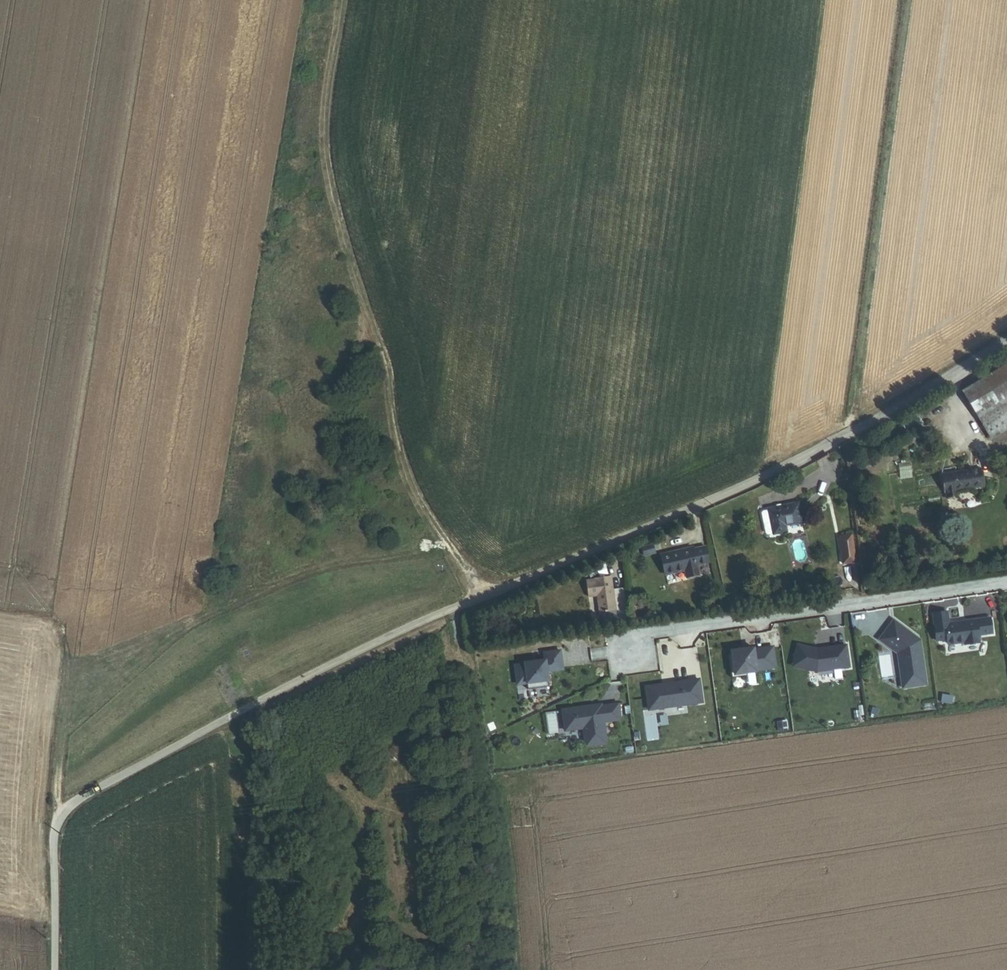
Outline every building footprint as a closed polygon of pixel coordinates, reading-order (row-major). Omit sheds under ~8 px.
[(962,392),(991,439),(1006,430),(1006,365),(962,392)] [(919,421),(914,412),(898,422),(904,431),(919,421)] [(957,492),(982,488),(979,469),(942,475),(946,499),(957,497),(957,492)] [(800,504),(762,511),(761,513),(765,535),(767,536),(787,532),(785,527),(804,523),(800,504)] [(852,534),(840,536),(844,558),(855,557),(852,534)] [(653,544),(642,547),(644,556),(655,553),(653,544)] [(687,579),(700,576),(693,548),(661,556),(666,576),(685,571),(687,579)] [(600,614),(627,610),(625,590),(614,591),(612,577),(596,579),(596,581),(587,583),(588,598),(597,596),(600,614)] [(979,641),(978,634),(991,632),(989,617),(964,621),(964,622),(960,623),(959,621),(948,623),(946,611),(932,613),(936,640),(947,638),(947,643),(964,641),(965,643),(979,641)] [(479,626),(476,612),(471,614),(472,627),(479,626)] [(920,686),(914,641),(887,621),(872,640),(891,654),(896,653),(899,674),(894,674),(896,689),(920,686)] [(811,673),(844,668),(841,647),(812,651),(792,647),(787,668),(811,673)] [(727,656),(724,656),(727,680),(743,678),(743,674),(753,673),(752,672),(772,669),(769,649),(750,651),(739,653),(738,651),(727,653),(727,656)] [(557,652),(541,655),(542,662),(521,665),(522,666),(512,668),(514,687),(524,685),(525,691),(546,688),(544,673),(560,671),(557,652)] [(645,712),(698,704),(695,682),(665,686),(665,688),(662,689),(662,686),(642,689),(645,712)] [(581,730),(583,748),(604,745),(601,723),(618,721),(616,705),(599,708),(599,706),(586,708),(586,709),(582,710),(582,708),(560,712),(563,732),(581,730)]
